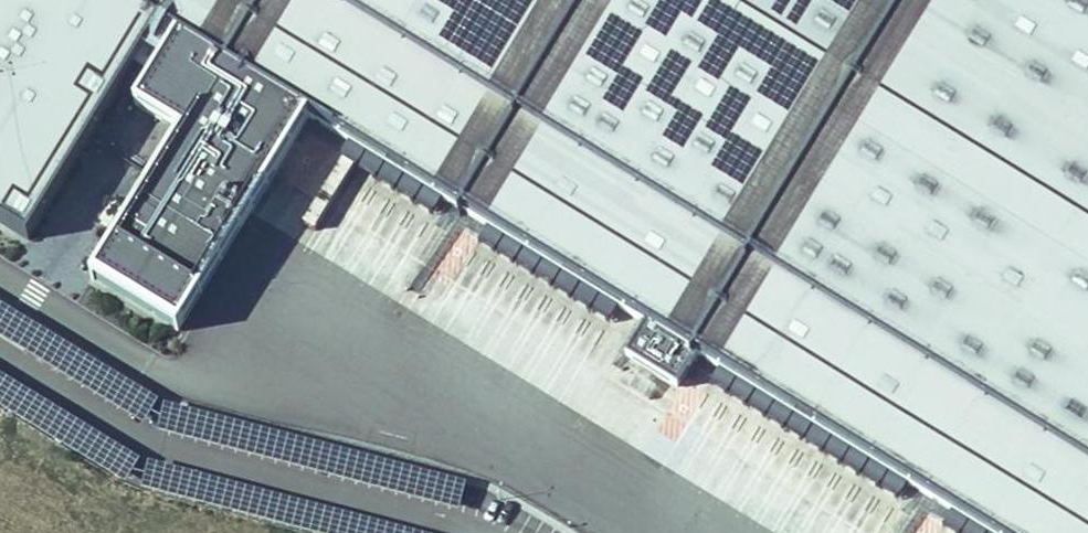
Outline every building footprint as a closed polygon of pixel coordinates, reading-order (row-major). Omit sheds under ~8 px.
[(10,215),(144,4),(165,17),(122,84),(168,112),(84,256),(171,310),(300,103),(997,532),(1087,532),(1087,0),(0,0),(0,209),(10,215)]
